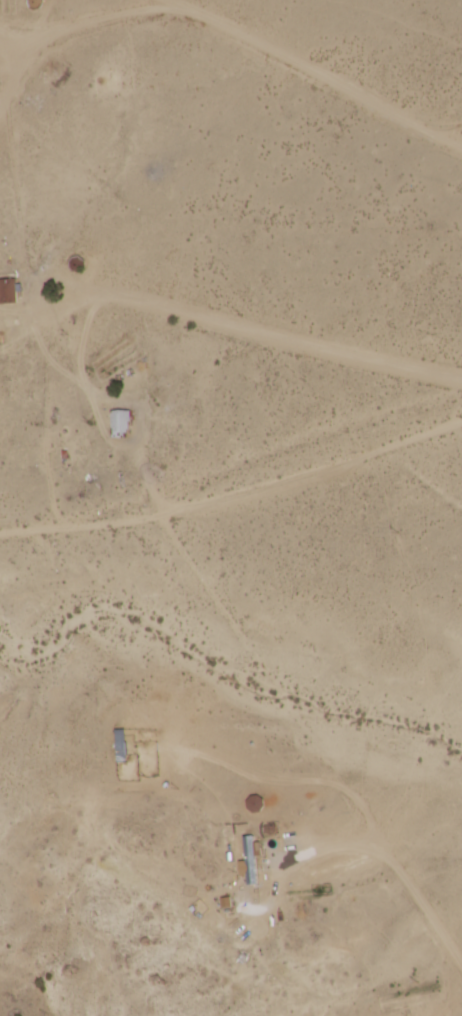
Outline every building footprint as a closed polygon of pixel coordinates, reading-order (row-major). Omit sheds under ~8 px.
[(17,279),(0,279),(0,303),(17,303),(17,279)] [(111,438),(130,438),(130,409),(111,409),(111,438)] [(126,761),(126,729),(115,729),(115,761),(126,761)] [(260,796),(249,798),(252,812),(263,809),(260,796)] [(257,884),(255,835),(245,835),(246,884),(257,884)]
